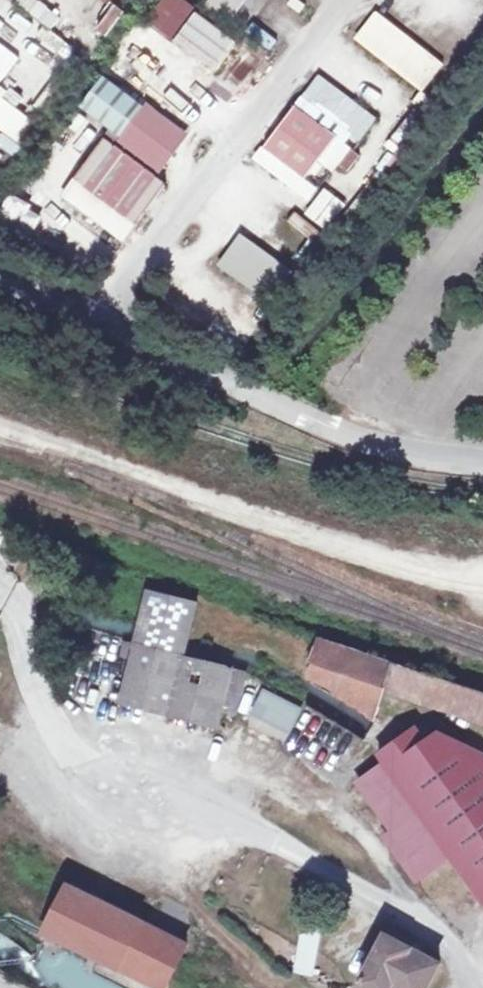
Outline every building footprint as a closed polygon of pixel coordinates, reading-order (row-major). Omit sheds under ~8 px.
[(14,3),(50,29),(59,16),(37,0),(16,0),(14,3)] [(114,10),(121,0),(101,0),(114,10)] [(174,44),(175,43),(199,13),(200,11),(186,0),(164,0),(146,23),(174,44)] [(226,24),(246,0),(205,0),(203,3),(226,24)] [(375,10),(352,39),(421,92),(444,63),(375,10)] [(236,41),(199,13),(175,43),(212,72),(236,41)] [(145,106),(104,76),(80,108),(121,138),(145,106)] [(22,146),(38,126),(2,99),(7,92),(0,87),(0,129),(22,146)] [(337,138),(295,106),(264,146),(306,178),(337,138)] [(167,186),(104,139),(76,176),(139,223),(167,186)] [(126,240),(139,223),(76,176),(63,193),(126,240)] [(320,187),(304,217),(328,231),(345,201),(320,187)] [(0,212),(0,225),(33,235),(41,208),(5,197),(0,212)] [(286,225),(310,238),(317,225),(292,213),(286,225)] [(271,304),(294,270),(237,234),(215,268),(271,304)] [(241,312),(260,328),(268,318),(249,303),(241,312)] [(188,643),(197,602),(148,590),(138,630),(188,643)] [(188,643),(138,630),(134,646),(184,659),(188,643)] [(320,686),(376,719),(384,689),(482,722),(482,692),(322,638),(308,678),(320,686)] [(131,661),(134,646),(124,643),(120,658),(131,661)] [(223,713),(233,670),(184,659),(134,646),(131,661),(120,703),(219,728),(223,713)] [(233,670),(223,713),(236,715),(246,673),(233,670)] [(364,741),(367,736),(376,719),(320,686),(311,702),(309,708),(364,741)] [(261,688),(249,716),(289,734),(302,706),(261,688)] [(462,843),(482,873),(482,755),(438,733),(425,742),(416,729),(379,755),(383,762),(387,768),(401,758),(462,843)] [(401,758),(387,768),(448,853),(462,843),(401,758)] [(423,871),(448,853),(387,768),(383,762),(358,780),(423,871)] [(448,853),(482,901),(482,873),(462,843),(448,853)] [(187,944),(64,883),(40,933),(151,987),(165,987),(187,944)] [(301,913),(296,974),(316,976),(321,915),(301,913)] [(441,964),(387,935),(359,987),(390,987),(391,986),(395,987),(427,987),(441,964)]
